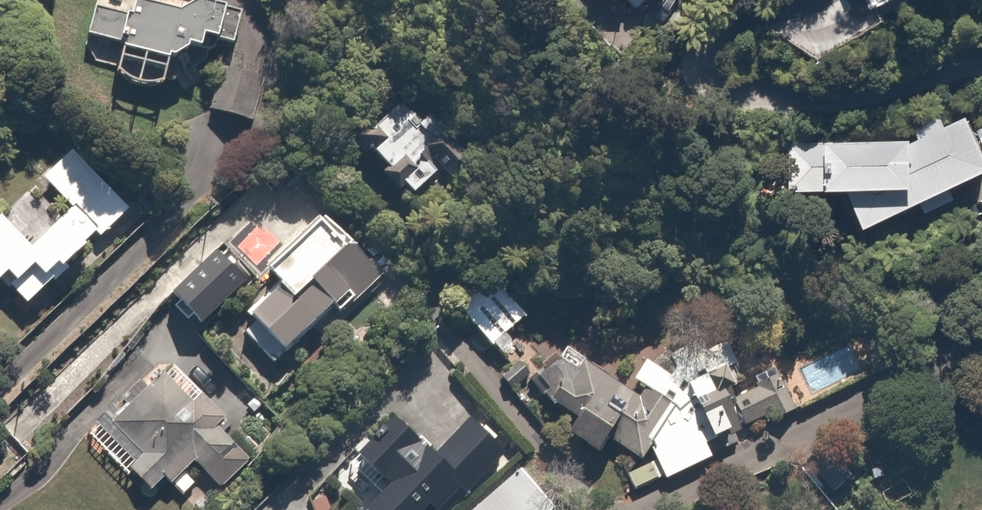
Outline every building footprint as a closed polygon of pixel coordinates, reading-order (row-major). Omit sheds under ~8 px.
[(202,50),(218,54),(221,40),(243,45),(249,11),(211,3),(212,0),(141,0),(139,11),(101,3),(93,44),(134,52),(128,83),(181,94),(188,63),(199,65),(202,50)] [(883,19),(924,1),(923,0),(874,0),(883,19)] [(261,77),(224,66),(211,110),(248,121),(261,77)] [(396,142),(381,157),(421,198),(443,176),(421,155),(432,143),(407,118),(401,124),(390,113),(378,125),(396,142)] [(981,185),(981,121),(980,118),(957,129),(953,122),(931,132),(935,141),(914,148),(837,148),(845,197),(868,198),(884,232),(930,210),(934,218),(966,203),(962,195),(981,185)] [(75,154),(46,177),(72,211),(34,241),(15,217),(0,229),(0,284),(23,314),(101,253),(93,243),(101,237),(105,242),(138,216),(117,190),(103,201),(90,185),(96,181),(75,154)] [(330,210),(269,265),(291,289),(247,328),(283,368),(387,274),(330,210)] [(252,287),(223,255),(180,294),(186,301),(178,308),(193,325),(204,315),(211,323),(252,287)] [(674,406),(582,361),(560,406),(584,418),(573,440),(608,458),(614,445),(646,461),(674,406)] [(169,480),(183,495),(199,480),(189,471),(201,459),(224,483),(247,460),(218,431),(232,417),(178,362),(117,422),(108,413),(87,434),(127,475),(135,468),(158,491),(169,480)] [(706,408),(722,441),(782,412),(765,378),(706,408)] [(357,455),(401,492),(386,509),(441,509),(442,509),(443,509),(455,509),(505,451),(459,412),(429,447),(391,415),(357,455)] [(527,468),(478,509),(563,509),(527,468)]
